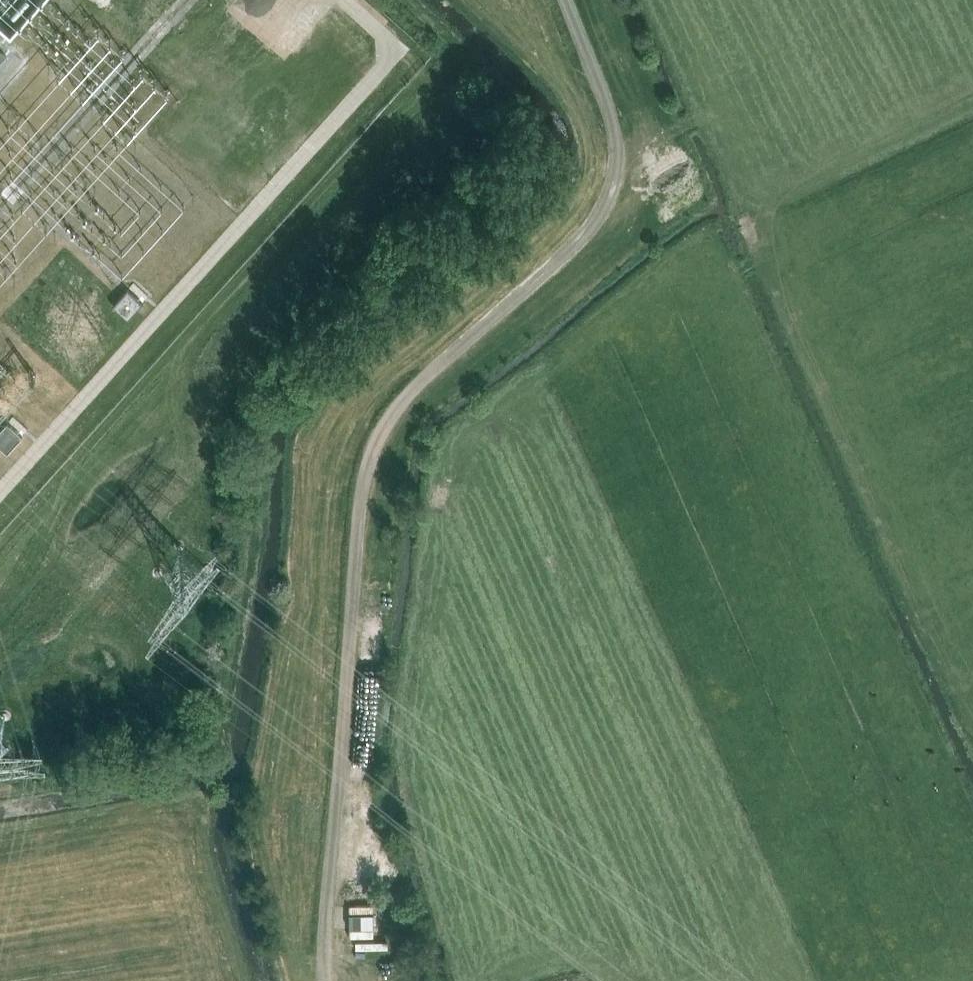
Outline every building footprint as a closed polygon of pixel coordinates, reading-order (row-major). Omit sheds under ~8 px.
[(127,287),(112,303),(129,319),(143,303),(127,287)] [(0,431),(0,445),(9,453),(23,437),(8,422),(0,431)]
